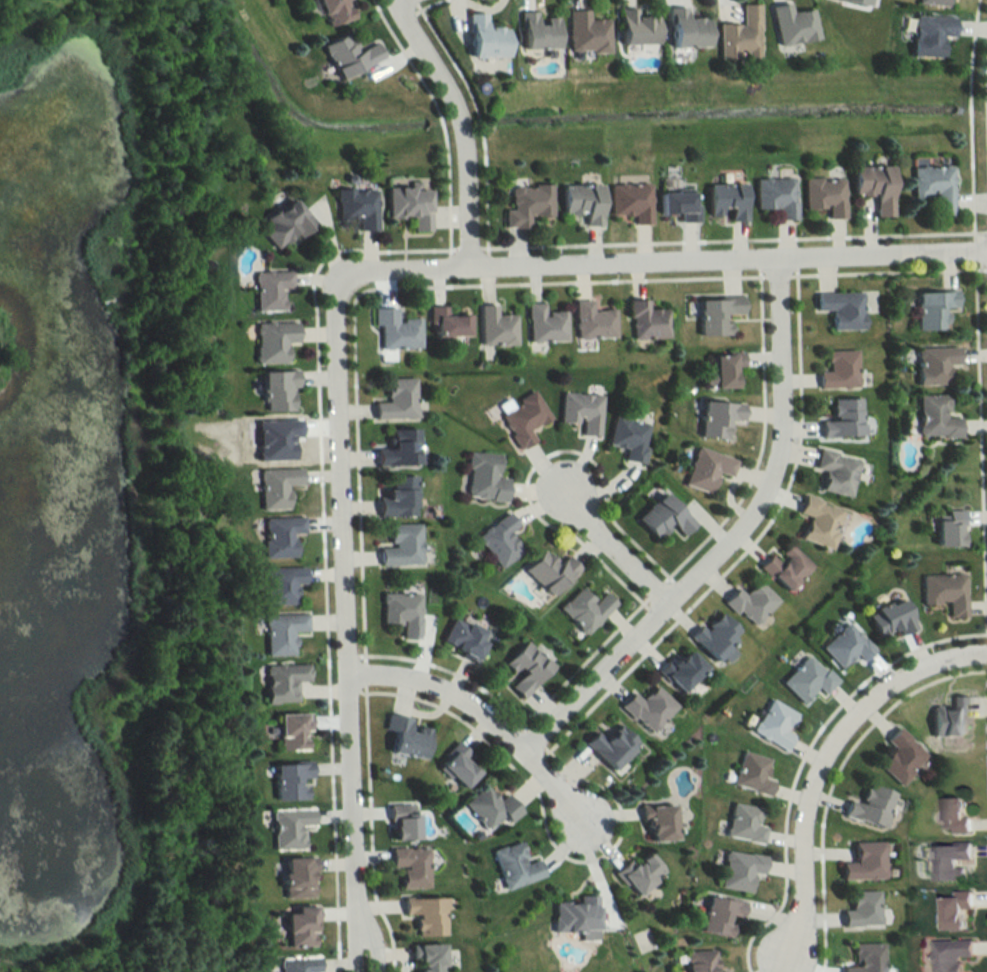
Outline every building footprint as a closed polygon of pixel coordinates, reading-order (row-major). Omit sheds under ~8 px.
[(321,27),(348,18),(342,2),(347,0),(312,0),(321,27)] [(767,6),(774,46),(814,39),(808,9),(787,13),(785,3),(767,6)] [(715,60),(755,61),(756,4),(738,4),(738,25),(715,24),(715,60)] [(704,47),(704,18),(683,18),(683,7),(665,7),(665,47),(704,47)] [(614,9),(614,44),(654,44),(654,17),(636,17),(636,9),(614,9)] [(605,52),(605,20),(584,20),(584,11),(564,11),(565,53),(605,52)] [(553,18),(533,18),(533,12),(516,12),(516,50),(553,50),(553,18)] [(482,14),(464,14),(464,56),(503,56),(503,28),(482,28),(482,14)] [(909,57),(938,58),(938,37),(950,37),(950,18),(910,16),(909,57)] [(319,44),(331,78),(379,61),(373,44),(351,52),(345,35),(319,44)] [(847,167),(848,196),(872,196),(872,217),(888,217),(887,167),(847,167)] [(949,167),(909,167),(909,199),(931,199),(931,216),(949,216),(949,167)] [(773,219),(791,219),(791,178),(753,178),(753,209),(773,209),(773,219)] [(801,209),(824,208),(824,219),(841,219),(840,178),(800,179),(801,209)] [(703,185),(704,215),(721,215),(722,221),(742,220),(740,183),(703,185)] [(607,184),(607,215),(629,215),(629,224),(646,224),(646,184),(607,184)] [(548,216),(548,185),(508,185),(508,210),(501,210),(501,228),(525,228),(525,216),(548,216)] [(558,215),(580,214),(580,226),(597,226),(597,185),(558,186),(558,215)] [(354,231),(374,230),(373,188),(333,190),(334,220),(354,220),(354,231)] [(409,217),(409,232),(426,232),(426,188),(384,188),(384,218),(409,217)] [(655,193),(655,214),(676,214),(676,221),(693,221),(693,193),(655,193)] [(276,253),(310,223),(287,197),(253,227),(276,253)] [(253,312),(280,312),(280,289),(289,289),(289,272),(253,272),(253,312)] [(912,330),(942,330),(942,308),(953,308),(953,292),(912,292),(912,330)] [(813,293),(813,312),(827,312),(827,330),(860,330),(860,293),(813,293)] [(694,337),(727,337),(727,323),(719,323),(719,315),(738,314),(738,298),(694,298),(694,337)] [(664,309),(644,310),(644,300),(625,300),(626,340),(665,340),(664,309)] [(612,339),(611,311),(588,311),(588,301),(572,301),(572,339),(612,339)] [(540,304),(524,304),(525,343),(563,342),(562,313),(540,313),(540,304)] [(477,306),(477,346),(512,346),(512,316),(492,316),(492,306),(477,306)] [(429,338),(464,338),(464,315),(445,315),(445,308),(429,308),(429,338)] [(377,349),(418,349),(418,320),(394,320),(394,309),(370,309),(370,327),(377,327),(377,349)] [(253,324),(253,364),(283,364),(283,344),(295,344),(295,324),(253,324)] [(914,385),(945,385),(945,365),(955,365),(955,348),(914,348),(914,385)] [(815,388),(854,388),(854,351),(824,351),(824,373),(815,373),(815,388)] [(708,389),(731,389),(731,371),(739,371),(739,355),(708,355),(708,389)] [(294,373),(259,373),(260,412),(294,412),(294,373)] [(413,420),(413,379),(385,379),(385,403),(371,403),(371,420),(413,420)] [(514,450),(531,442),(526,430),(546,420),(533,394),(496,412),(514,450)] [(596,436),(598,396),(558,394),(557,423),(577,424),(577,436),(596,436)] [(945,395),(915,395),(916,437),(956,437),(956,417),(945,417),(945,395)] [(857,400),(827,400),(827,421),(817,421),(817,438),(858,438),(857,400)] [(722,440),(723,422),(739,422),(739,404),(697,403),(695,439),(722,440)] [(638,465),(646,424),(610,417),(605,445),(623,449),(621,461),(638,465)] [(373,466),(414,466),(414,430),(385,431),(386,451),(373,451),(373,466)] [(680,485),(707,494),(714,474),(727,478),(733,461),(692,447),(680,485)] [(818,490),(848,496),(856,457),(816,449),(812,469),(822,472),(818,490)] [(504,478),(495,478),(496,454),(464,454),(462,500),(503,501),(504,478)] [(290,485),(304,485),(304,468),(261,469),(262,509),(291,508),(290,485)] [(411,516),(411,477),(386,478),(386,491),(376,491),(376,516),(411,516)] [(666,525),(679,536),(690,524),(656,493),(631,520),(652,540),(666,525)] [(829,548),(839,508),(799,497),(794,516),(803,518),(797,540),(829,548)] [(959,511),(942,511),(942,519),(930,519),(930,548),(959,548),(959,511)] [(496,569),(519,553),(505,533),(514,527),(505,513),(473,536),(496,569)] [(305,533),(305,516),(265,518),(266,557),(297,557),(297,533),(305,533)] [(386,548),(376,548),(376,565),(418,565),(418,525),(386,525),(386,548)] [(808,566),(783,541),(756,568),(781,593),(808,566)] [(518,569),(544,598),(577,569),(564,556),(554,565),(540,549),(518,569)] [(297,605),(297,584),(307,584),(307,567),(267,567),(267,605),(297,605)] [(962,575),(919,575),(920,604),(944,603),(945,618),(963,618),(962,575)] [(775,602),(754,581),(740,595),(733,588),(720,600),(748,628),(775,602)] [(591,602),(577,588),(555,610),(581,636),(612,605),(601,593),(591,602)] [(417,595),(379,595),(379,626),(399,626),(399,640),(417,640),(417,595)] [(899,599),(863,612),(873,637),(891,630),(894,636),(911,630),(899,599)] [(713,611),(685,639),(708,662),(736,634),(713,611)] [(267,655),(295,655),(295,632),(308,632),(308,615),(267,615),(267,655)] [(479,644),(475,642),(480,631),(448,619),(437,648),(473,661),(479,644)] [(859,661),(871,650),(843,622),(818,648),(838,669),(852,655),(859,661)] [(548,669),(523,642),(500,664),(514,679),(505,687),(517,699),(548,669)] [(655,673),(676,694),(701,669),(680,648),(655,673)] [(799,703),(813,689),(818,695),(833,681),(807,654),(778,682),(799,703)] [(298,682),(311,682),(311,665),(267,665),(267,703),(299,703),(298,682)] [(638,701),(629,692),(617,706),(648,735),(674,707),(652,686),(638,701)] [(966,737),(966,697),(948,697),(948,709),(928,709),(929,737),(966,737)] [(792,713),(767,698),(748,731),(781,750),(789,736),(781,731),(792,713)] [(281,713),(281,749),(313,749),(313,713),(281,713)] [(379,751),(421,760),(427,729),(409,725),(410,719),(386,715),(379,751)] [(593,730),(580,742),(605,771),(635,746),(616,724),(600,738),(593,730)] [(889,748),(874,764),(897,786),(925,757),(894,727),(881,740),(889,748)] [(467,754),(455,742),(432,764),(457,789),(473,773),(461,760),(467,754)] [(765,797),(770,780),(761,778),(767,759),(739,751),(729,785),(765,797)] [(312,798),(311,762),(277,763),(278,799),(312,798)] [(461,802),(483,831),(500,818),(504,823),(518,812),(503,793),(495,800),(483,785),(461,802)] [(844,799),(839,818),(879,829),(890,793),(861,785),(857,802),(844,799)] [(968,799),(940,799),(940,834),(968,834),(968,799)] [(722,837),(760,845),(764,828),(754,825),(758,809),(730,803),(722,837)] [(396,821),(396,838),(420,838),(420,812),(409,812),(409,804),(390,804),(390,821),(396,821)] [(672,841),(670,805),(640,806),(641,842),(672,841)] [(274,850),(304,849),(304,826),(315,825),(315,808),(273,809),(274,850)] [(502,890),(542,876),(536,859),(525,863),(517,841),(488,851),(502,890)] [(850,864),(837,864),(837,880),(881,880),(881,842),(850,842),(850,864)] [(932,846),(933,882),(965,881),(964,861),(971,861),(970,845),(932,846)] [(429,848),(391,848),(391,867),(402,867),(402,888),(429,888),(429,848)] [(611,874),(631,898),(660,873),(641,850),(611,874)] [(762,857),(722,851),(716,888),(744,893),(748,873),(759,875),(762,857)] [(286,857),(286,898),(316,898),(316,857),(286,857)] [(877,927),(876,891),(847,892),(847,911),(839,911),(840,927),(877,927)] [(959,897),(939,897),(940,931),(966,930),(966,912),(972,911),(972,891),(959,892),(959,897)] [(595,896),(577,896),(576,902),(551,902),(550,932),(594,933),(595,896)] [(741,903),(703,897),(697,933),(728,939),(731,927),(722,925),(724,918),(738,920),(741,903)] [(405,915),(417,915),(417,935),(445,935),(445,898),(405,898),(405,915)] [(317,907),(296,907),(296,912),(288,912),(288,946),(317,946),(317,907)] [(933,971),(961,971),(961,959),(973,959),(973,941),(933,941),(933,971)] [(445,944),(412,944),(412,962),(421,962),(421,971),(445,971),(445,944)] [(881,944),(851,944),(851,967),(839,967),(839,971),(881,971),(881,944)] [(711,952),(682,952),(682,971),(712,971),(711,952)] [(320,956),(279,958),(279,971),(321,971),(320,956)]
